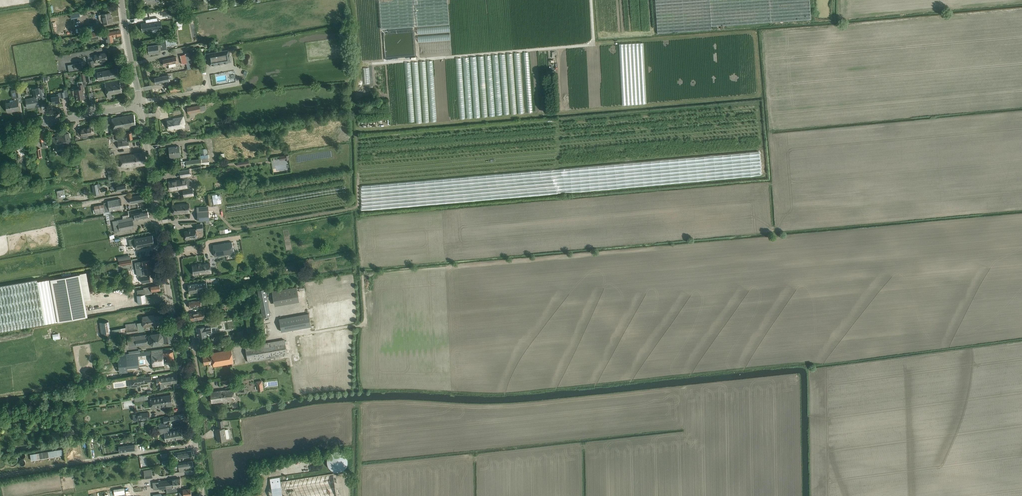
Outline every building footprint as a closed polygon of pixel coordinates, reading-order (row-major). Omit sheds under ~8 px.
[(381,29),(449,24),(447,0),(379,0),(381,29)] [(657,33),(711,30),(711,26),(811,19),(810,0),(655,0),(657,33)] [(100,24),(93,26),(94,30),(102,29),(101,24),(104,24),(108,23),(112,22),(112,19),(111,19),(111,17),(110,13),(108,13),(108,12),(107,13),(105,13),(102,14),(98,15),(99,17),(100,24)] [(149,22),(141,23),(142,32),(158,29),(157,20),(156,17),(148,19),(149,22)] [(418,34),(450,32),(450,25),(418,27),(418,34)] [(112,37),(121,35),(120,30),(107,33),(107,37),(105,38),(106,43),(113,42),(112,37)] [(98,32),(90,33),(91,40),(99,39),(98,32)] [(162,44),(158,45),(148,46),(149,54),(159,53),(158,49),(167,48),(166,46),(176,44),(175,38),(161,40),(162,44)] [(229,49),(207,53),(209,65),(231,62),(229,49)] [(107,60),(106,53),(101,54),(95,55),(96,60),(88,61),(89,67),(94,66),(94,63),(107,60)] [(185,54),(180,56),(181,63),(183,63),(183,64),(191,62),(190,58),(189,53),(185,54)] [(169,65),(169,67),(176,66),(175,63),(177,63),(176,57),(163,60),(164,66),(169,65)] [(83,69),(81,63),(74,64),(75,71),(83,69)] [(119,76),(118,68),(102,71),(97,72),(99,80),(104,79),(119,76)] [(71,91),(70,91),(71,96),(76,95),(77,98),(77,99),(85,98),(84,93),(83,87),(82,81),(85,81),(84,73),(81,73),(82,81),(77,82),(78,85),(79,85),(80,89),(74,90),(74,89),(71,89),(71,90),(71,91)] [(170,80),(169,75),(159,77),(154,78),(156,84),(157,84),(157,85),(159,84),(159,83),(170,80)] [(122,92),(119,80),(105,83),(107,98),(112,97),(111,94),(122,92)] [(174,84),(169,85),(170,85),(170,89),(171,92),(172,91),(177,90),(177,92),(182,91),(183,92),(181,80),(180,80),(181,83),(174,84)] [(35,97),(26,99),(27,106),(27,108),(36,106),(36,107),(41,106),(41,103),(44,102),(43,97),(42,92),(44,92),(43,87),(41,88),(33,89),(35,97)] [(60,102),(59,98),(65,97),(64,92),(61,93),(61,92),(58,93),(58,94),(51,95),(52,97),(53,103),(60,102)] [(19,110),(19,105),(18,100),(14,100),(10,100),(10,102),(6,103),(8,112),(8,110),(14,109),(14,111),(19,110)] [(205,104),(186,107),(188,114),(206,110),(205,104)] [(136,125),(134,114),(112,118),(114,129),(125,127),(136,125)] [(185,124),(184,116),(173,118),(173,119),(167,121),(169,130),(175,128),(175,129),(185,127),(184,124),(185,124)] [(92,134),(91,127),(81,129),(77,130),(79,136),(82,136),(92,134)] [(46,144),(45,136),(44,136),(43,131),(41,132),(42,132),(40,133),(40,132),(38,132),(38,133),(37,133),(38,141),(42,141),(42,145),(46,144)] [(71,146),(70,138),(69,133),(62,135),(62,138),(59,139),(59,137),(52,138),(53,143),(54,150),(71,146)] [(28,134),(19,136),(20,141),(21,148),(25,147),(25,151),(30,150),(30,146),(33,145),(33,147),(36,146),(35,142),(35,140),(32,141),(29,141),(28,134)] [(180,155),(179,146),(173,147),(173,149),(169,150),(170,155),(176,155),(177,157),(180,156),(180,155)] [(185,161),(181,162),(181,168),(184,167),(184,166),(186,166),(186,167),(201,165),(201,166),(209,165),(208,158),(210,158),(209,154),(207,154),(207,148),(200,149),(200,155),(200,159),(185,161)] [(145,165),(145,160),(146,160),(145,153),(120,156),(121,168),(145,165)] [(190,186),(191,185),(192,183),(192,182),(191,181),(190,180),(189,179),(188,179),(188,176),(191,175),(190,169),(180,170),(181,177),(183,176),(183,179),(168,182),(170,190),(173,190),(173,191),(179,190),(179,189),(184,188),(185,190),(183,190),(184,196),(194,195),(193,188),(190,189),(190,186)] [(117,170),(108,171),(108,174),(109,179),(118,178),(117,173),(117,170)] [(100,184),(92,185),(94,195),(99,194),(98,188),(101,187),(100,184)] [(330,196),(346,194),(345,186),(327,189),(328,194),(330,194),(330,196)] [(64,190),(56,190),(57,198),(65,198),(64,190)] [(149,200),(148,194),(139,195),(129,197),(130,203),(141,202),(141,201),(149,200)] [(220,194),(212,195),(213,204),(221,203),(220,194)] [(123,212),(121,198),(107,201),(107,202),(103,203),(104,204),(94,206),(95,215),(103,213),(103,215),(106,215),(112,214),(123,212)] [(172,205),(173,214),(189,212),(189,204),(172,205)] [(149,217),(148,211),(146,211),(145,209),(142,210),(143,212),(131,214),(132,217),(126,218),(126,217),(129,216),(128,212),(122,213),(123,217),(123,218),(123,219),(113,221),(115,232),(134,228),(134,229),(134,228),(133,220),(149,217)] [(208,211),(197,212),(198,221),(209,220),(208,211)] [(114,219),(113,216),(112,216),(112,214),(106,215),(107,224),(110,224),(109,220),(114,219)] [(197,238),(195,229),(191,229),(191,230),(184,231),(185,239),(189,238),(189,239),(197,238)] [(155,245),(153,235),(135,239),(135,238),(129,239),(130,246),(136,245),(137,249),(155,245)] [(232,242),(213,245),(215,256),(234,253),(232,242)] [(141,262),(135,263),(136,269),(138,269),(140,269),(143,268),(151,267),(150,260),(148,260),(141,262)] [(192,266),(194,275),(207,273),(207,272),(211,271),(210,263),(201,264),(201,263),(196,264),(196,265),(192,266)] [(140,269),(138,269),(139,275),(145,274),(152,273),(151,267),(143,268),(140,269)] [(0,286),(0,332),(72,319),(87,316),(84,301),(91,299),(86,273),(79,274),(43,280),(37,281),(37,280),(0,286)] [(206,282),(188,285),(189,293),(194,293),(198,292),(198,291),(200,291),(199,290),(208,289),(206,282)] [(146,302),(145,294),(152,293),(152,291),(160,290),(159,284),(151,286),(144,287),(144,289),(137,290),(138,295),(137,295),(138,304),(146,302)] [(272,291),(274,304),(299,299),(297,287),(272,291)] [(266,289),(258,291),(262,317),(271,316),(266,289)] [(211,310),(210,309),(208,309),(208,310),(194,312),(189,313),(191,321),(207,318),(207,321),(212,320),(212,317),(211,317),(211,315),(211,312),(210,312),(210,310),(211,310)] [(309,313),(279,319),(281,332),(311,326),(309,313)] [(164,323),(163,315),(154,316),(154,315),(149,316),(142,317),(144,327),(156,325),(156,324),(164,323)] [(107,321),(99,322),(101,334),(109,333),(107,321)] [(212,332),(211,327),(216,326),(216,327),(215,321),(205,323),(205,326),(202,327),(202,325),(199,326),(199,327),(196,328),(198,338),(199,338),(200,341),(206,340),(205,337),(206,336),(206,333),(212,332)] [(138,332),(137,323),(125,324),(126,327),(126,333),(138,332)] [(174,341),(172,331),(167,332),(162,332),(163,335),(164,342),(164,343),(174,341)] [(164,342),(163,335),(160,333),(151,334),(150,335),(147,336),(146,334),(130,337),(130,339),(127,340),(128,346),(136,345),(149,343),(149,344),(152,346),(162,344),(163,342),(164,342)] [(287,355),(285,340),(245,347),(248,362),(287,355)] [(174,360),(173,351),(166,352),(166,353),(163,353),(163,349),(151,351),(153,366),(164,365),(164,362),(168,361),(168,362),(174,360)] [(234,363),(231,349),(211,353),(212,355),(203,357),(204,364),(212,363),(213,362),(214,366),(234,363)] [(126,360),(138,359),(141,359),(140,352),(118,355),(119,368),(127,367),(126,360)] [(150,375),(131,378),(132,384),(136,383),(136,382),(141,382),(141,381),(151,380),(150,375)] [(164,384),(177,382),(176,376),(156,378),(157,389),(165,388),(164,384)] [(235,400),(234,389),(221,390),(215,391),(210,392),(211,402),(223,401),(235,400)] [(172,405),(171,395),(150,398),(152,409),(172,405)] [(149,412),(137,414),(137,420),(150,419),(149,412)] [(173,421),(185,419),(184,413),(163,417),(164,423),(165,423),(165,426),(174,425),(173,421)] [(177,439),(175,431),(174,431),(169,432),(168,427),(155,429),(156,431),(159,431),(160,434),(164,433),(165,441),(171,440),(177,439)] [(228,429),(224,430),(224,428),(216,430),(218,441),(226,440),(226,439),(229,438),(228,429)] [(64,455),(63,449),(30,455),(31,461),(64,455)] [(349,461),(349,459),(349,457),(348,455),(346,453),(345,452),(343,451),(341,450),(338,450),(336,450),(334,451),(332,452),(331,453),(329,455),(329,457),(328,459),(328,461),(328,463),(329,465),(329,467),(331,468),(333,470),(335,471),(336,472),(338,472),(341,472),(343,471),(345,470),(346,469),(347,467),(348,465),(349,463),(349,461)] [(182,452),(177,452),(178,455),(178,459),(186,457),(186,459),(189,458),(189,457),(192,456),(191,451),(187,451),(182,452)] [(178,464),(173,464),(174,470),(179,469),(179,472),(184,471),(184,468),(193,467),(192,461),(187,462),(178,464)] [(151,469),(143,470),(145,479),(153,477),(151,469)] [(333,474),(320,476),(281,482),(280,478),(270,479),(272,495),(337,495),(333,474)] [(181,486),(180,478),(158,481),(158,482),(152,482),(153,489),(159,489),(166,488),(167,493),(175,492),(175,487),(181,486)] [(131,492),(129,487),(112,490),(114,495),(131,492)]
